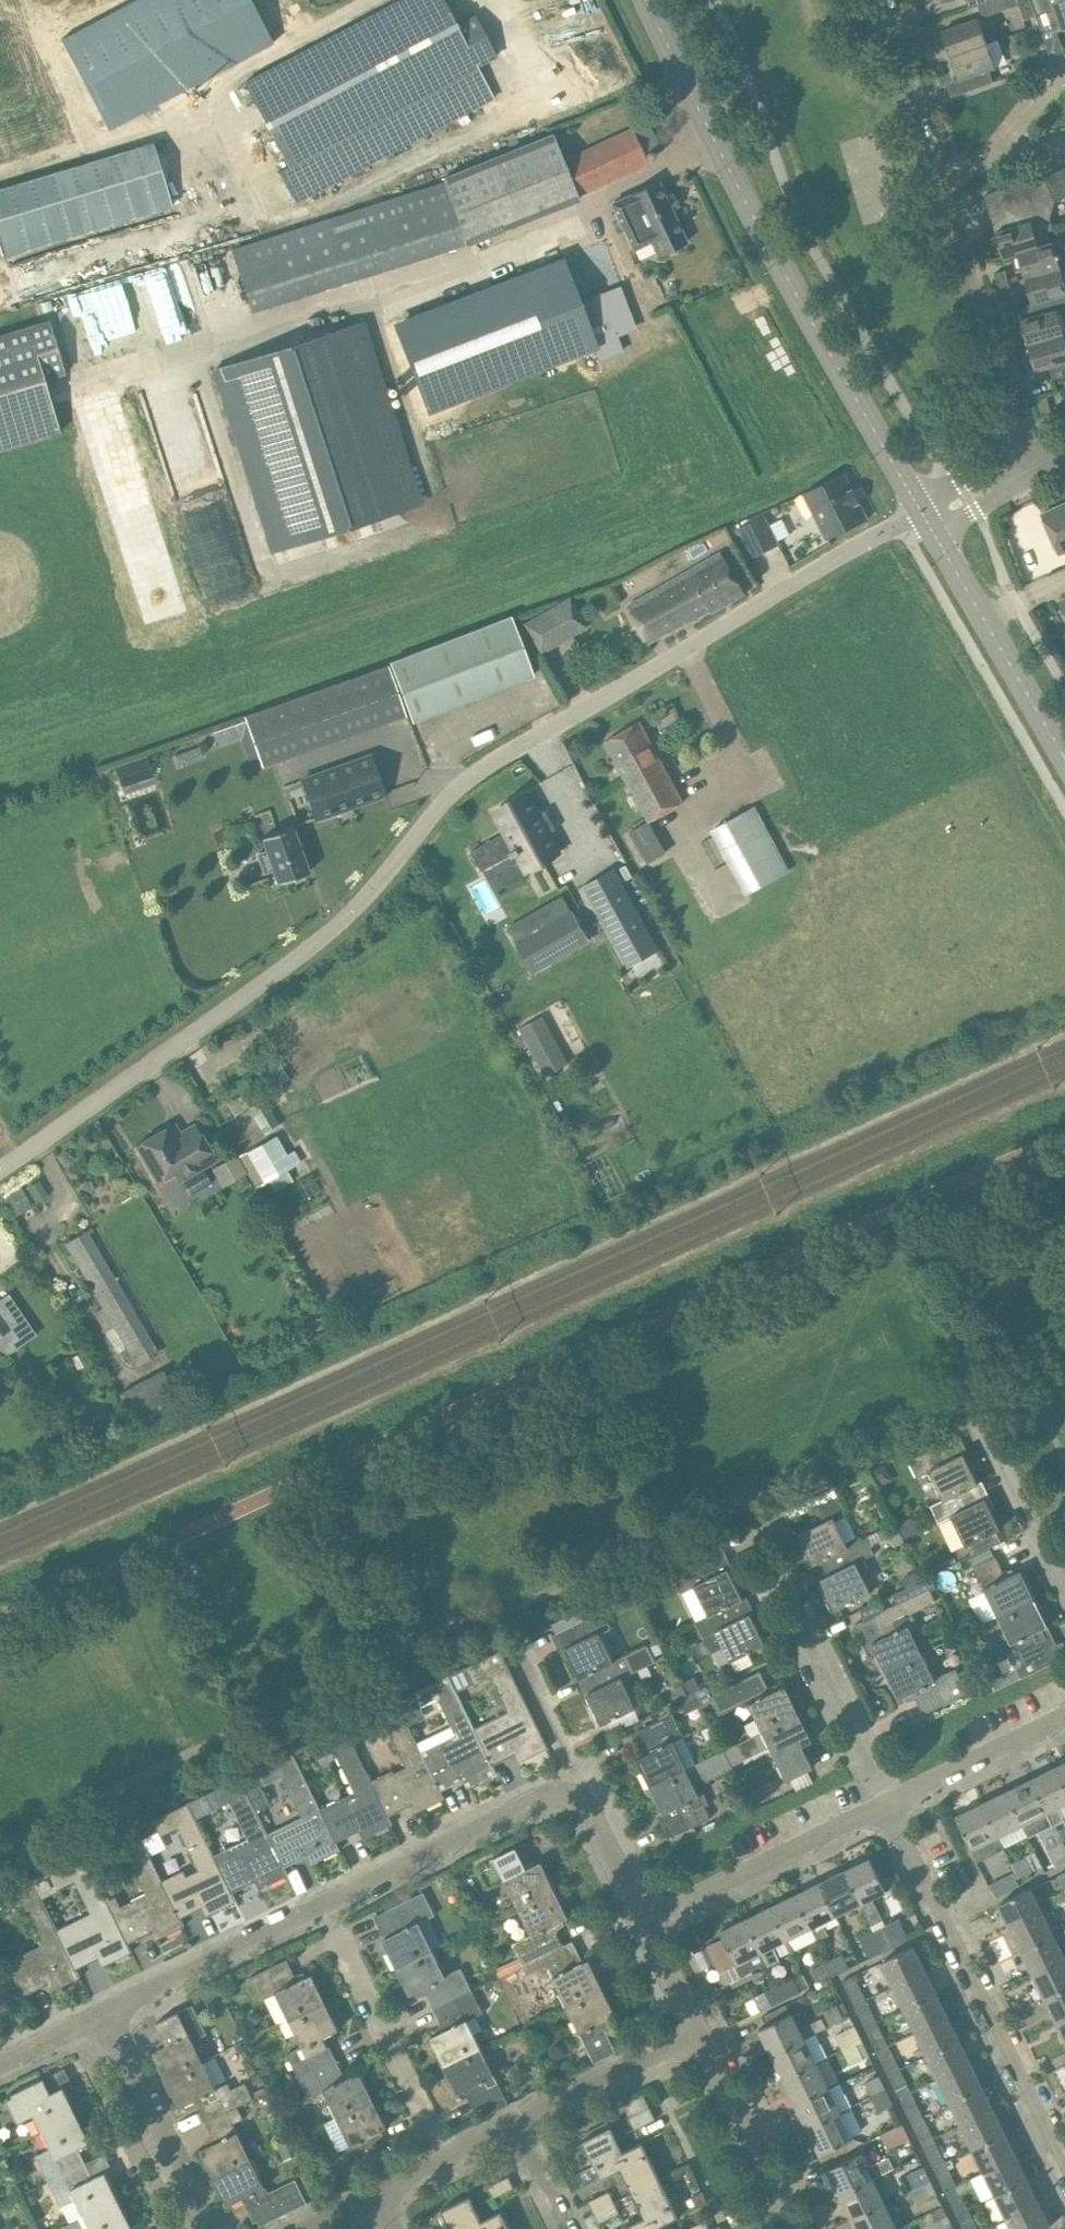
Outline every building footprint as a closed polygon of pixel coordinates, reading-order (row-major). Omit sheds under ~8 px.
[(61,39),(108,129),(116,125),(264,47),(273,43),(251,0),(135,0),(61,39)] [(245,82),(289,165),(278,171),(295,202),(305,197),(494,97),(477,66),(484,62),(496,56),(474,15),(456,24),(456,25),(455,22),(443,0),(400,0),(245,82)] [(518,12),(553,0),(514,0),(518,12)] [(969,8),(978,5),(991,0),(966,0),(969,8)] [(978,5),(983,17),(1019,4),(1017,0),(991,0),(978,5)] [(1031,0),(1017,0),(1019,4),(1024,20),(1036,16),(1031,0)] [(1052,22),(1055,32),(1064,29),(1064,0),(1031,0),(1036,16),(1040,27),(1052,22)] [(950,56),(987,43),(978,18),(941,31),(950,56)] [(987,43),(950,56),(959,80),(996,67),(988,47),(987,43)] [(444,179),(233,246),(253,310),(465,243),(466,245),(577,200),(575,196),(646,162),(629,127),(560,160),(551,135),(444,178),(444,179)] [(0,189),(0,241),(5,256),(172,206),(153,143),(0,189)] [(1054,229),(1050,217),(1055,200),(1045,177),(1042,170),(1007,186),(1014,212),(1018,225),(995,232),(997,236),(991,237),(995,252),(1001,251),(1003,257),(1017,252),(1051,243),(1047,231),(1054,229)] [(1058,171),(1045,177),(1055,200),(1064,196),(1064,188),(1058,171)] [(658,181),(612,203),(634,249),(651,241),(658,255),(687,242),(658,181)] [(985,195),(995,232),(1018,225),(1014,212),(1007,186),(985,195)] [(190,227),(192,246),(205,244),(203,226),(190,227)] [(149,237),(38,265),(45,293),(134,272),(133,267),(151,263),(150,260),(189,251),(185,234),(150,242),(149,237)] [(1057,240),(1054,242),(1051,243),(1017,252),(1003,257),(1003,258),(1018,253),(1025,277),(1064,266),(1064,238),(1057,240)] [(562,262),(397,326),(428,408),(593,344),(594,344),(578,303),(562,262)] [(1025,277),(1032,302),(1064,293),(1064,266),(1025,277)] [(66,330),(110,320),(114,339),(131,335),(134,347),(186,335),(170,267),(57,293),(66,330)] [(995,273),(998,285),(1009,282),(1005,270),(995,273)] [(1009,282),(998,285),(1002,298),(1012,295),(1009,282)] [(619,287),(578,303),(594,344),(635,328),(619,287)] [(1032,302),(1032,303),(1040,301),(1044,313),(1021,320),(1028,344),(1064,334),(1064,293),(1032,302)] [(359,317),(213,363),(271,546),(417,500),(359,317)] [(42,318),(0,331),(0,445),(53,429),(37,377),(58,371),(42,318)] [(1034,366),(1035,370),(1058,364),(1062,376),(1064,375),(1064,335),(1064,334),(1028,344),(1031,355),(1027,357),(1030,367),(1034,366)] [(1047,396),(1036,400),(1040,415),(1052,411),(1047,396)] [(853,490),(844,473),(805,492),(828,539),(867,520),(858,502),(860,501),(859,500),(857,501),(852,492),(855,491),(854,490),(853,490)] [(1042,514),(1059,554),(1064,551),(1064,503),(1042,514)] [(778,545),(764,515),(738,528),(753,557),(778,545)] [(745,593),(721,552),(628,607),(648,642),(710,610),(712,613),(745,593)] [(588,628),(570,598),(563,600),(523,623),(541,654),(588,628)] [(534,675),(512,618),(439,644),(390,663),(412,721),(534,675)] [(406,715),(388,665),(244,717),(262,766),(406,715)] [(684,802),(640,722),(605,741),(650,821),(684,802)] [(371,755),(302,780),(316,819),(321,817),(322,820),(337,815),(334,806),(349,801),(351,806),(385,795),(371,755)] [(126,784),(130,777),(126,763),(115,767),(121,785),(126,784)] [(471,851),(482,870),(512,853),(514,856),(518,854),(527,870),(560,852),(549,833),(557,829),(546,810),(538,814),(528,794),(495,812),(506,832),(471,851)] [(788,873),(753,809),(713,831),(748,895),(788,873)] [(667,851),(650,821),(649,820),(630,831),(648,862),(667,851)] [(292,827),(262,837),(267,851),(257,854),(264,873),(273,869),(278,883),(308,872),(292,827)] [(657,942),(617,870),(584,888),(624,960),(657,942)] [(572,911),(517,943),(534,971),(588,939),(572,911)] [(550,1028),(543,1016),(520,1029),(526,1041),(550,1028)] [(538,1063),(545,1075),(568,1063),(562,1051),(538,1063)] [(265,1098),(249,1107),(264,1134),(280,1125),(265,1098)] [(180,1133),(174,1123),(136,1146),(158,1181),(174,1171),(180,1181),(216,1159),(195,1124),(180,1133)] [(257,1184),(268,1178),(270,1182),(289,1172),(287,1168),(289,1166),(272,1136),(240,1154),(257,1184)] [(236,1155),(223,1163),(233,1180),(246,1173),(236,1155)] [(6,1197),(22,1215),(38,1201),(21,1183),(6,1197)] [(91,1230),(91,1229),(66,1244),(137,1364),(158,1352),(87,1233),(91,1230)] [(306,1323),(311,1333),(328,1325),(323,1315),(306,1323)] [(0,1316),(0,1352),(3,1357),(20,1345),(0,1316)] [(177,1394),(163,1369),(119,1394),(128,1409),(134,1419),(177,1394)] [(44,1397),(55,1412),(71,1399),(60,1385),(44,1397)] [(945,1501),(971,1487),(978,1484),(962,1450),(954,1454),(949,1442),(956,1438),(956,1437),(909,1460),(917,1477),(930,1470),(944,1499),(945,1501)] [(888,1480),(889,1473),(884,1463),(872,1468),(879,1484),(888,1480)] [(977,1500),(971,1487),(945,1501),(944,1499),(930,1506),(938,1523),(951,1516),(966,1546),(967,1545),(988,1535),(1001,1529),(984,1496),(977,1500)] [(834,1488),(788,1511),(792,1519),(799,1515),(805,1527),(798,1531),(814,1564),(822,1560),(848,1547),(834,1517),(846,1511),(834,1488)] [(904,1540),(896,1523),(879,1532),(882,1539),(887,1537),(891,1538),(894,1545),(904,1540)] [(990,1546),(1002,1541),(997,1531),(988,1535),(967,1545),(972,1555),(990,1546)] [(820,1576),(829,1595),(824,1597),(830,1609),(835,1607),(836,1610),(871,1593),(863,1576),(866,1573),(868,1566),(865,1559),(875,1554),(868,1537),(848,1547),(822,1560),(828,1572),(820,1576)] [(995,1556),(990,1546),(972,1555),(970,1556),(974,1566),(976,1565),(992,1557),(995,1556)] [(696,1585),(710,1614),(711,1615),(735,1603),(743,1599),(727,1566),(719,1569),(713,1557),(721,1553),(721,1552),(674,1575),(682,1592),(696,1585)] [(975,1566),(998,1616),(1032,1599),(1025,1584),(1027,1583),(1021,1570),(1005,1578),(995,1557),(996,1556),(996,1555),(992,1557),(976,1565),(975,1566)] [(919,1581),(921,1580),(916,1570),(902,1577),(905,1582),(907,1587),(912,1584),(914,1583),(915,1583),(919,1581)] [(900,1664),(908,1660),(922,1653),(930,1649),(912,1614),(937,1601),(931,1591),(938,1587),(931,1575),(921,1580),(919,1581),(915,1583),(914,1583),(912,1584),(907,1587),(893,1594),(897,1603),(885,1610),(880,1600),(861,1610),(865,1619),(854,1624),(862,1641),(872,1636),(875,1641),(872,1643),(879,1656),(881,1655),(888,1669),(900,1664)] [(1021,1678),(1049,1664),(1044,1654),(1054,1650),(1043,1628),(1048,1625),(1042,1612),(1039,1614),(1032,1599),(998,1616),(1012,1646),(1022,1664),(1015,1667),(1021,1678)] [(741,1615),(735,1603),(711,1615),(710,1614),(696,1621),(712,1653),(724,1647),(731,1661),(766,1644),(749,1611),(741,1615)] [(579,1679),(580,1679),(614,1661),(600,1632),(613,1626),(604,1609),(557,1633),(557,1634),(565,1630),(571,1642),(563,1646),(579,1679)] [(614,1661),(580,1679),(586,1691),(585,1691),(602,1725),(636,1708),(621,1678),(656,1661),(648,1645),(627,1654),(614,1661)] [(467,1666),(475,1684),(492,1675),(510,1710),(476,1727),(474,1728),(492,1765),(493,1765),(527,1748),(531,1756),(549,1748),(501,1650),(481,1659),(467,1666)] [(925,1713),(956,1698),(968,1692),(957,1667),(934,1678),(922,1653),(908,1660),(900,1664),(888,1669),(895,1684),(893,1685),(899,1698),(914,1691),(925,1713)] [(762,1732),(797,1715),(789,1700),(792,1698),(786,1685),(770,1693),(760,1672),(761,1672),(760,1671),(711,1695),(707,1686),(697,1690),(704,1706),(714,1701),(720,1712),(721,1712),(720,1709),(737,1700),(738,1702),(746,1705),(749,1704),(758,1723),(762,1732)] [(702,1685),(696,1673),(683,1680),(690,1692),(702,1685)] [(497,1773),(493,1765),(492,1765),(474,1728),(476,1727),(450,1674),(415,1692),(422,1706),(438,1698),(456,1734),(423,1751),(426,1757),(424,1758),(440,1791),(441,1791),(475,1774),(479,1782),(497,1773)] [(987,1675),(982,1677),(990,1693),(994,1690),(987,1675)] [(672,1694),(675,1700),(687,1694),(682,1682),(676,1685),(672,1694)] [(388,1817),(389,1816),(423,1799),(427,1807),(445,1798),(441,1791),(440,1791),(424,1758),(426,1757),(423,1751),(397,1700),(363,1717),(371,1734),(387,1726),(409,1771),(397,1777),(394,1770),(372,1781),(371,1781),(388,1817)] [(653,1786),(697,1764),(673,1713),(636,1732),(647,1753),(637,1758),(643,1771),(646,1770),(653,1786)] [(814,1767),(803,1745),(813,1741),(806,1728),(804,1729),(797,1715),(762,1732),(787,1781),(814,1767)] [(336,1842),(337,1841),(371,1825),(375,1833),(393,1824),(389,1816),(388,1817),(371,1781),(372,1781),(345,1725),(310,1743),(318,1759),(335,1750),(357,1795),(344,1801),(342,1797),(320,1808),(319,1809),(336,1842)] [(733,1768),(725,1750),(697,1764),(653,1786),(660,1799),(657,1801),(664,1814),(665,1813),(667,1818),(660,1821),(668,1838),(711,1817),(705,1806),(710,1804),(704,1792),(699,1794),(694,1784),(705,1779),(706,1781),(733,1768)] [(268,1800),(260,1782),(264,1780),(267,1784),(283,1776),(303,1816),(289,1823),(268,1833),(283,1868),(285,1867),(319,1850),(323,1858),(341,1849),(337,1841),(336,1842),(319,1809),(320,1808),(292,1751),(240,1776),(255,1806),(268,1800)] [(1056,1767),(1064,1785),(1064,1762),(1056,1767)] [(1056,1767),(1032,1779),(1054,1824),(1064,1819),(1058,1806),(1064,1803),(1064,1785),(1056,1767)] [(268,1833),(255,1806),(240,1776),(188,1802),(196,1817),(230,1800),(249,1839),(215,1856),(214,1856),(232,1893),(267,1876),(271,1883),(289,1875),(285,1867),(283,1868),(268,1833)] [(1029,1837),(1054,1824),(1032,1779),(1006,1791),(1023,1824),(1029,1837)] [(747,1792),(754,1807),(765,1802),(758,1787),(747,1792)] [(982,1803),(998,1836),(1023,1824),(1006,1791),(982,1803)] [(186,1877),(184,1871),(162,1882),(180,1919),(181,1918),(216,1901),(220,1909),(237,1901),(233,1893),(232,1893),(214,1856),(215,1856),(196,1817),(188,1802),(137,1828),(143,1838),(159,1830),(161,1835),(177,1827),(199,1870),(186,1877)] [(998,1836),(982,1803),(956,1816),(982,1869),(992,1863),(988,1853),(1002,1846),(998,1836)] [(162,1881),(163,1880),(137,1827),(102,1844),(108,1858),(123,1850),(147,1899),(134,1905),(131,1900),(121,1906),(116,1895),(107,1900),(112,1910),(111,1910),(128,1944),(129,1943),(163,1926),(167,1934),(185,1926),(181,1918),(180,1919),(162,1882),(162,1881)] [(1064,1845),(1049,1853),(1056,1866),(1064,1862),(1064,1846),(1064,1845)] [(506,1881),(518,1907),(552,1890),(545,1876),(547,1875),(541,1862),(526,1869),(516,1848),(477,1867),(488,1889),(506,1881)] [(133,1951),(129,1943),(128,1944),(111,1910),(112,1910),(107,1900),(84,1853),(49,1871),(56,1885),(73,1876),(97,1924),(84,1930),(81,1925),(60,1936),(58,1937),(75,1970),(77,1969),(112,1952),(116,1960),(133,1951)] [(1026,1857),(1012,1864),(1015,1871),(1019,1878),(1033,1871),(1026,1857)] [(845,1870),(861,1903),(872,1925),(884,1919),(873,1897),(886,1890),(870,1858),(845,1870)] [(861,1903),(845,1870),(820,1882),(836,1915),(861,1903)] [(1015,1871),(1002,1878),(1008,1889),(1021,1883),(1019,1878),(1015,1871)] [(60,1936),(32,1879),(0,1895),(0,1898),(6,1910),(23,1902),(45,1948),(30,1955),(28,1951),(8,1961),(25,1994),(60,1977),(64,1985),(81,1977),(77,1969),(75,1970),(58,1937),(60,1936)] [(836,1915),(820,1882),(795,1894),(818,1939),(818,1940),(830,1934),(824,1921),(836,1915)] [(1011,1927),(1043,1912),(1031,1888),(999,1904),(1011,1927)] [(532,1935),(513,1944),(519,1957),(523,1965),(527,1963),(542,1956),(558,1948),(562,1946),(563,1945),(553,1924),(569,1917),(562,1904),(560,1905),(552,1890),(518,1907),(532,1935)] [(385,1938),(383,1939),(389,1952),(392,1951),(399,1966),(433,1949),(420,1922),(435,1915),(424,1892),(386,1910),(375,1916),(385,1938)] [(793,1951),(818,1939),(795,1894),(771,1906),(779,1922),(787,1939),(793,1951)] [(746,1919),(762,1951),(769,1965),(781,1959),(774,1946),(787,1939),(771,1906),(746,1919)] [(1043,1912),(1011,1927),(1023,1951),(1054,1935),(1043,1912)] [(721,1931),(724,1937),(743,1975),(754,1970),(748,1958),(762,1951),(746,1919),(721,1931)] [(900,1919),(875,1931),(885,1950),(910,1938),(900,1919)] [(885,1950),(875,1931),(860,1939),(870,1958),(885,1950)] [(1054,1935),(1023,1951),(1034,1974),(1064,1959),(1064,1957),(1054,1935)] [(727,1983),(743,1975),(724,1937),(708,1945),(727,1983)] [(600,1989),(593,1973),(596,1972),(589,1959),(574,1967),(563,1945),(523,1965),(522,1966),(527,1975),(537,1970),(542,1982),(553,1977),(566,2005),(600,1989)] [(882,1961),(894,1985),(925,1970),(914,1946),(882,1961)] [(436,2008),(472,1990),(461,1967),(446,1974),(433,1949),(399,1966),(406,1980),(404,1981),(410,1994),(425,1987),(436,2008)] [(843,1953),(828,1960),(835,1975),(851,1967),(843,1953)] [(519,1957),(511,1961),(515,1969),(522,1966),(523,1965),(519,1957)] [(276,1991),(289,2019),(323,2002),(316,1988),(319,1987),(312,1974),(298,1981),(287,1959),(250,1977),(260,1999),(276,1991)] [(1064,1988),(1064,1959),(1034,1974),(1046,1997),(1064,1988)] [(820,1982),(835,1975),(828,1960),(813,1968),(820,1982)] [(905,2008),(937,1993),(925,1970),(894,1985),(905,2008)] [(843,1980),(854,2004),(866,1999),(854,1974),(843,1980)] [(779,1985),(786,1998),(800,1991),(793,1978),(779,1985)] [(760,2011),(786,1998),(779,1985),(754,1998),(760,2011)] [(1064,2017),(1064,1988),(1046,1997),(1057,2021),(1064,2017)] [(607,2003),(600,1989),(566,2005),(595,2062),(617,2051),(612,2042),(611,2043),(601,2022),(616,2014),(610,2001),(607,2003)] [(472,1990),(436,2008),(446,2029),(431,2037),(437,2050),(440,2049),(447,2063),(481,2046),(468,2021),(483,2013),(472,1990)] [(948,2016),(937,1993),(905,2008),(911,2020),(898,2025),(904,2038),(916,2032),(948,2016)] [(866,2028),(877,2022),(866,1999),(854,2004),(866,2028)] [(849,2015),(842,2000),(822,2010),(830,2025),(849,2015)] [(286,2053),(297,2075),(334,2057),(324,2037),(339,2029),(333,2016),(330,2017),(323,2002),(289,2019),(302,2045),(286,2053)] [(154,2051),(160,2065),(162,2063),(169,2077),(203,2061),(192,2040),(207,2033),(193,2004),(157,2022),(168,2044),(154,2051)] [(767,2025),(759,2029),(772,2055),(805,2038),(792,2013),(788,2005),(763,2017),(767,2025)] [(928,2055),(959,2040),(948,2016),(916,2032),(928,2055)] [(877,2051),(889,2045),(877,2022),(866,2028),(877,2051)] [(843,2051),(862,2041),(855,2027),(836,2036),(843,2051)] [(784,2080),(817,2063),(805,2038),(772,2055),(784,2080)] [(939,2078),(971,2063),(959,2040),(928,2055),(939,2078)] [(862,2041),(843,2051),(850,2065),(869,2056),(862,2041)] [(889,2074),(900,2069),(889,2045),(877,2051),(889,2074)] [(509,2104),(481,2046),(447,2063),(454,2078),(452,2079),(458,2092),(473,2085),(478,2094),(486,2090),(492,2102),(483,2106),(487,2115),(509,2104)] [(334,2057),(297,2075),(309,2099),(324,2091),(337,2117),(371,2100),(364,2086),(367,2084),(360,2071),(345,2079),(334,2057)] [(196,2099),(207,2120),(237,2105),(253,2097),(245,2081),(231,2088),(228,2082),(216,2088),(203,2061),(169,2077),(177,2092),(174,2094),(181,2107),(196,2099)] [(796,2104),(829,2088),(817,2063),(784,2080),(796,2104)] [(982,2086),(971,2063),(939,2078),(951,2102),(982,2086)] [(900,2097),(911,2092),(900,2069),(889,2074),(900,2097)] [(264,2080),(259,2072),(250,2076),(255,2085),(264,2080)] [(864,2082),(872,2097),(886,2090),(879,2075),(864,2082)] [(33,2115),(42,2132),(75,2116),(67,2101),(70,2099),(64,2086),(51,2093),(44,2079),(45,2078),(44,2077),(7,2096),(20,2122),(33,2115)] [(994,2109),(982,2086),(951,2102),(962,2125),(994,2109)] [(841,2113),(829,2088),(796,2104),(809,2129),(841,2113)] [(894,2105),(886,2090),(872,2097),(879,2112),(894,2105)] [(900,2097),(912,2121),(923,2115),(911,2092),(900,2097)] [(337,2117),(351,2145),(346,2147),(348,2152),(337,2158),(346,2175),(384,2156),(373,2134),(387,2127),(381,2114),(378,2115),(371,2100),(362,2105),(337,2117)] [(237,2105),(207,2120),(217,2142),(202,2149),(208,2162),(210,2161),(217,2175),(251,2159),(234,2124),(244,2119),(237,2105)] [(656,2118),(650,2107),(629,2117),(635,2129),(656,2118)] [(853,2136),(859,2133),(861,2128),(851,2108),(841,2113),(809,2129),(821,2154),(840,2144),(853,2138),(853,2136)] [(962,2125),(973,2148),(1005,2133),(994,2109),(962,2125)] [(923,2115),(912,2121),(923,2144),(934,2138),(923,2115)] [(75,2116),(42,2132),(50,2148),(35,2156),(48,2182),(85,2163),(78,2148),(91,2142),(85,2129),(82,2130),(75,2116)] [(910,2138),(903,2123),(881,2134),(888,2149),(910,2138)] [(626,2157),(624,2151),(611,2126),(583,2140),(596,2166),(599,2164),(605,2175),(601,2177),(601,2178),(621,2168),(618,2161),(626,2157)] [(985,2171),(1016,2156),(1005,2133),(973,2148),(985,2171)] [(946,2162),(934,2138),(923,2144),(934,2167),(946,2162)] [(301,2152),(295,2140),(278,2147),(284,2160),(301,2152)] [(601,2178),(602,2178),(621,2169),(624,2174),(633,2193),(661,2179),(652,2160),(649,2154),(645,2156),(639,2144),(643,2142),(624,2151),(626,2157),(618,2161),(621,2168),(601,2178)] [(841,2195),(873,2179),(895,2168),(889,2156),(867,2166),(861,2153),(828,2169),(841,2195)] [(996,2195),(1028,2179),(1016,2156),(985,2171),(996,2195)] [(269,2196),(251,2159),(217,2175),(225,2190),(222,2192),(229,2205),(244,2197),(256,2220),(260,2218),(263,2224),(301,2206),(290,2185),(269,2196)] [(946,2162),(934,2167),(946,2190),(957,2185),(946,2162)] [(64,2226),(90,2213),(116,2200),(109,2186),(112,2184),(106,2171),(93,2178),(85,2163),(48,2182),(60,2207),(75,2199),(84,2216),(63,2226),(64,2226)] [(911,2191),(931,2181),(924,2166),(903,2175),(911,2191)] [(515,2187),(509,2176),(488,2186),(494,2198),(515,2187)] [(633,2193),(642,2211),(644,2217),(645,2216),(648,2223),(656,2219),(659,2226),(660,2226),(679,2216),(679,2215),(675,2217),(669,2206),(673,2204),(670,2198),(661,2179),(633,2193)] [(885,2203),(873,2179),(841,2195),(853,2219),(885,2203)] [(1008,2218),(1039,2202),(1028,2179),(996,2195),(1008,2218)] [(931,2181),(911,2191),(918,2205),(938,2195),(931,2181)] [(45,2183),(36,2187),(46,2208),(55,2203),(45,2183)] [(957,2185),(946,2190),(957,2214),(968,2208),(957,2185)] [(25,2194),(30,2205),(36,2202),(39,2195),(35,2189),(25,2194)] [(594,2212),(614,2202),(609,2191),(588,2201),(594,2212)] [(708,2202),(703,2191),(691,2197),(697,2208),(708,2202)] [(470,2195),(442,2209),(452,2228),(480,2228),(485,2226),(482,2220),(470,2195)] [(90,2213),(64,2226),(65,2228),(128,2228),(133,2227),(126,2214),(124,2215),(116,2200),(90,2213)] [(614,2202),(594,2212),(599,2223),(620,2212),(614,2202)] [(1039,2202),(1008,2218),(1013,2228),(1045,2228),(1051,2226),(1039,2202)] [(898,2228),(885,2203),(853,2219),(857,2228),(896,2228),(898,2228)] [(931,2228),(955,2228),(944,2206),(932,2212),(936,2220),(928,2224),(931,2228)] [(968,2208),(957,2214),(965,2228),(978,2228),(968,2208)] [(508,2223),(504,2225),(498,2214),(502,2212),(502,2211),(482,2220),(485,2226),(480,2228),(511,2228),(508,2223)] [(660,2226),(659,2226),(656,2219),(648,2223),(645,2216),(644,2217),(625,2226),(626,2227),(630,2225),(631,2228),(661,2228),(660,2226)] [(705,2220),(687,2228),(710,2228),(705,2220)]
